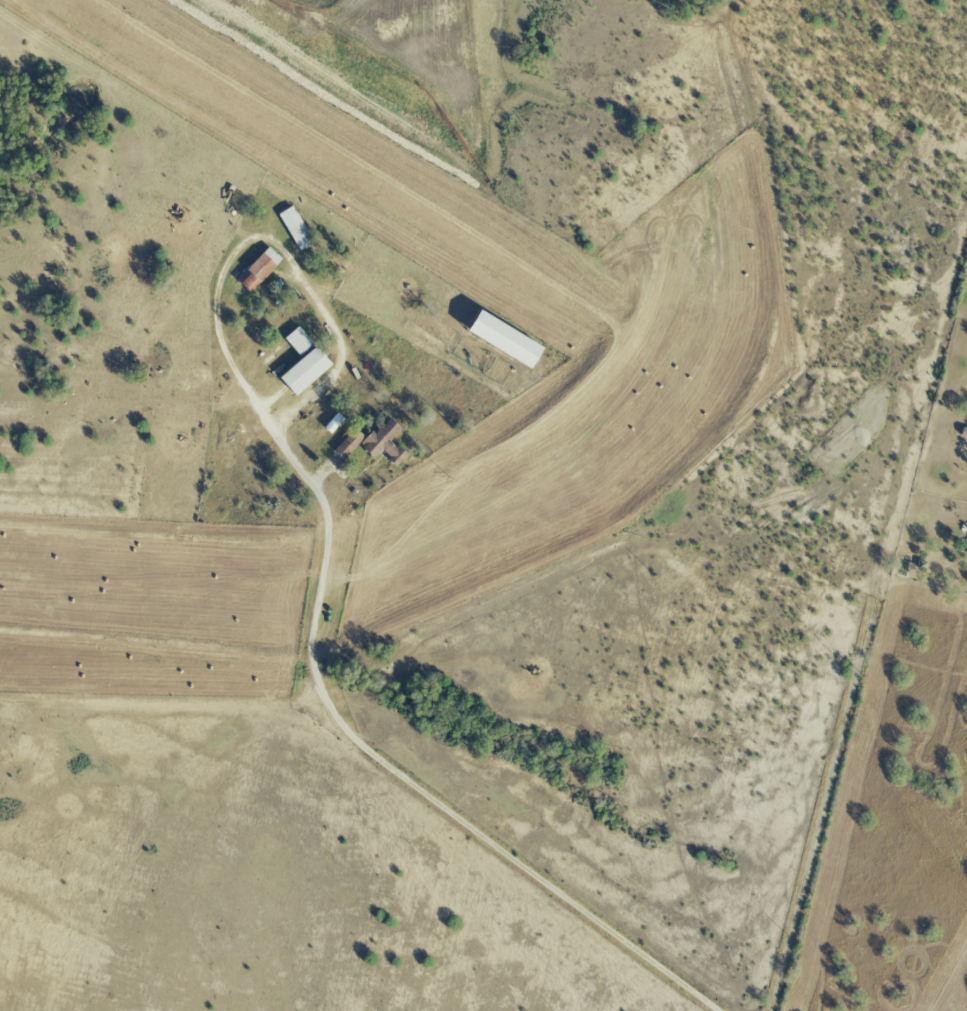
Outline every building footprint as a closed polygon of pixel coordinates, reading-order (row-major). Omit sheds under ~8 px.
[(298,251),(312,243),(291,206),(277,214),(298,251)] [(281,259),(267,246),(244,271),(247,273),(238,283),(249,293),(281,259)] [(529,367),(541,346),(476,310),(464,331),(529,367)] [(298,356),(312,345),(298,327),(284,338),(298,356)] [(295,396),(330,364),(313,346),(278,378),(295,396)] [(388,440),(399,429),(388,417),(359,446),(372,458),(380,451),(395,466),(405,456),(388,440)] [(334,452),(343,460),(364,437),(355,429),(334,452)]
